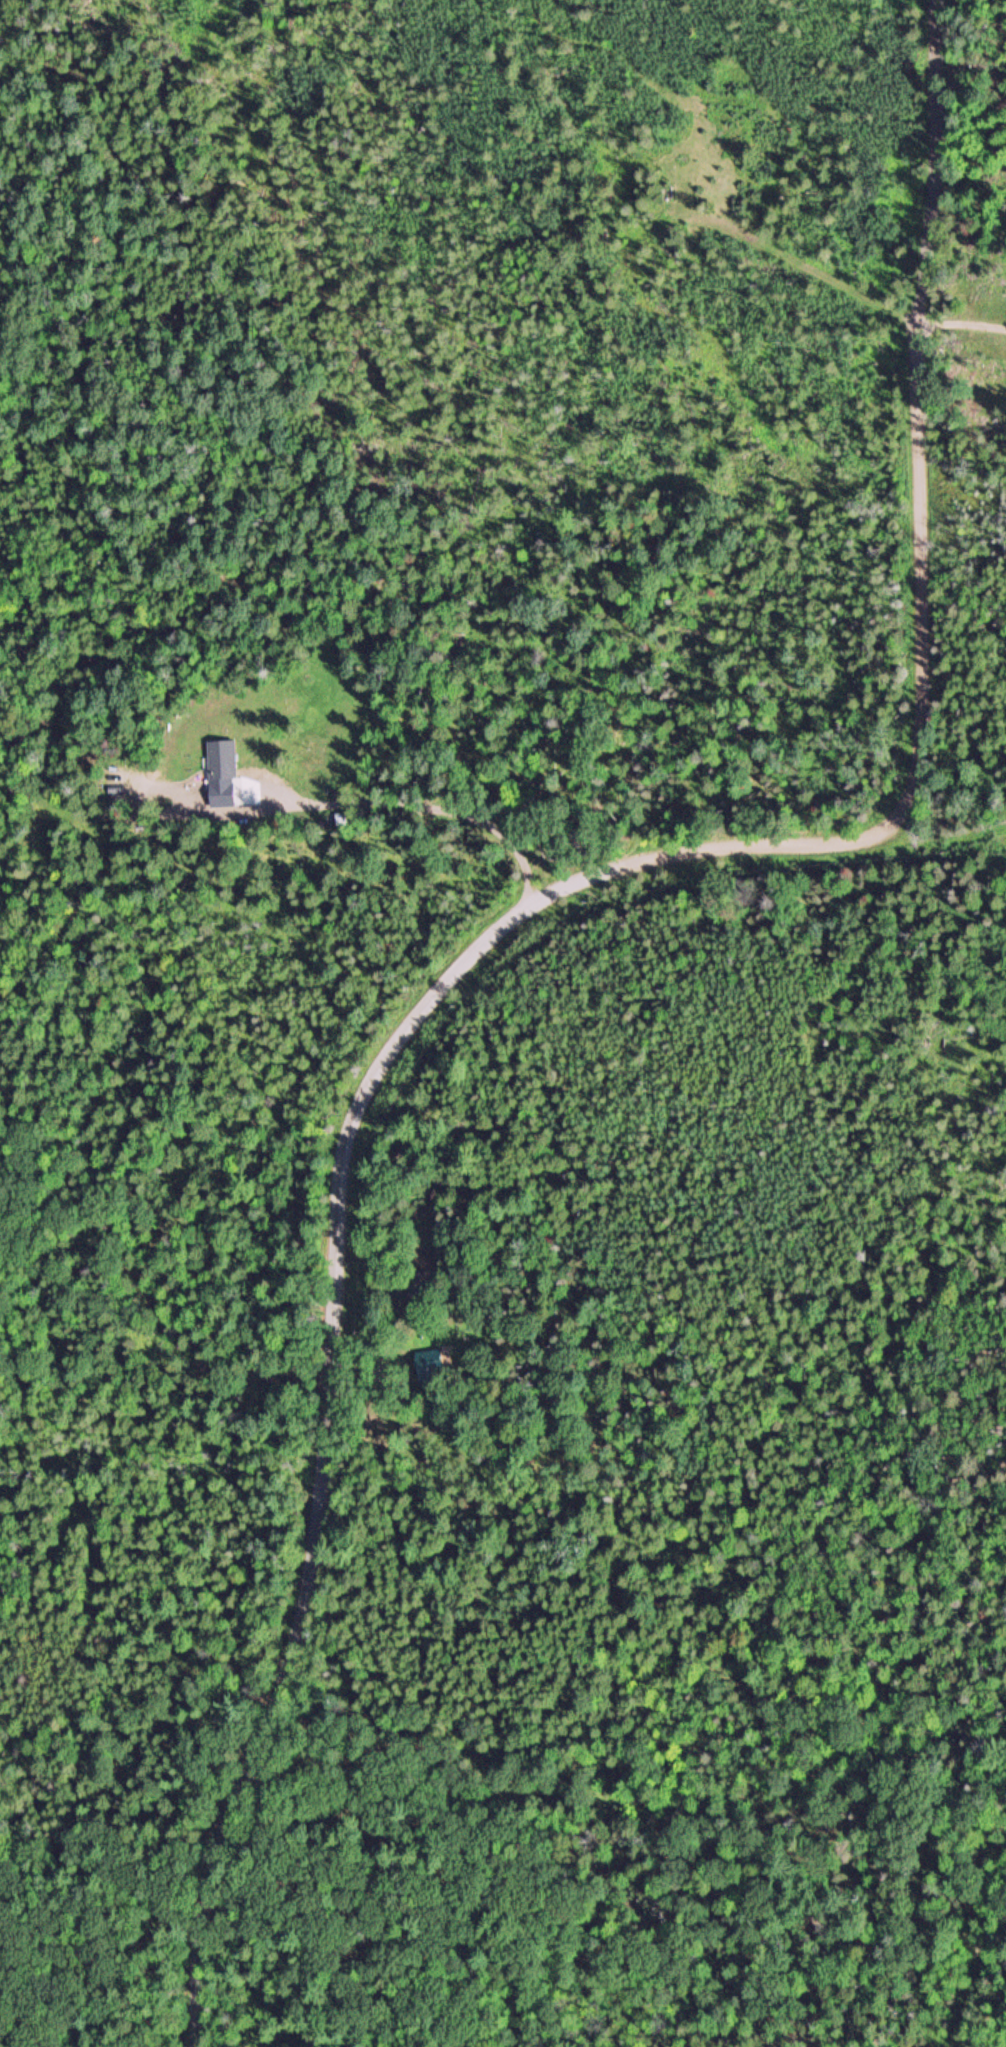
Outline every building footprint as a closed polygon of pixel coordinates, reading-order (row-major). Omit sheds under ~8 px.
[(207,778),(234,778),(234,740),(206,741),(207,778)] [(346,825),(345,813),(335,814),(336,826),(346,825)] [(415,1350),(415,1373),(443,1373),(443,1350),(415,1350)]
